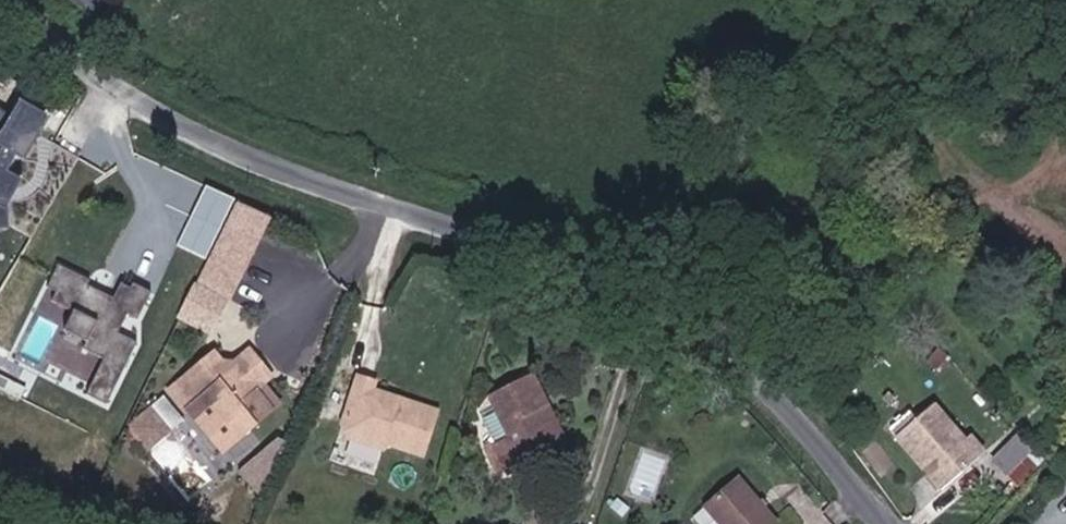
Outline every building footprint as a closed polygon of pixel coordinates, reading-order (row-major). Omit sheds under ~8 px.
[(41,113),(8,98),(0,116),(0,159),(21,158),(41,113)] [(6,209),(6,208),(16,187),(15,175),(0,168),(0,222),(6,209)] [(236,197),(180,318),(215,334),(271,213),(236,197)] [(120,334),(128,315),(139,319),(151,290),(132,282),(130,288),(120,283),(110,307),(100,302),(104,294),(88,287),(90,282),(57,268),(47,291),(56,295),(52,305),(74,315),(68,329),(91,339),(85,352),(107,361),(91,397),(112,406),(140,342),(120,334)] [(197,411),(216,408),(246,436),(281,404),(265,390),(273,379),(247,353),(230,373),(215,375),(204,370),(160,403),(178,422),(197,411)] [(524,462),(563,439),(546,408),(553,404),(536,373),(489,400),(512,437),(497,446),(500,454),(485,463),(497,485),(514,476),(517,479),(529,472),(524,462)] [(382,456),(388,442),(429,455),(443,412),(374,388),(376,382),(358,376),(338,430),(350,445),(382,456)] [(969,437),(934,396),(904,424),(952,481),(983,453),(969,437)] [(553,404),(546,408),(563,439),(571,434),(553,404)] [(1033,461),(1016,442),(987,468),(1003,486),(1006,488),(1033,461)] [(722,523),(784,523),(742,477),(707,507),(722,523)]
